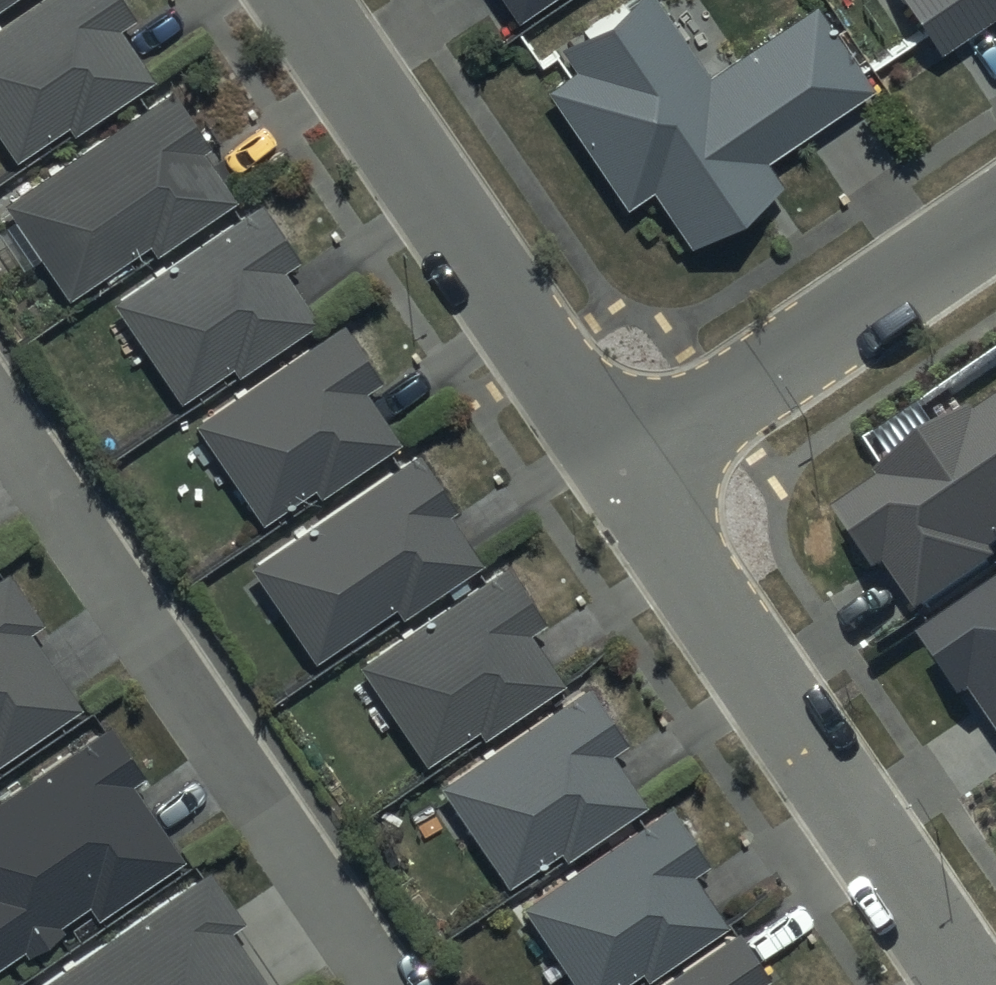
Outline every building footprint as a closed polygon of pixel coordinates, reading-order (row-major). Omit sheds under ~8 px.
[(0,9),(0,130),(12,146),(61,113),(68,122),(149,67),(114,17),(128,7),(123,0),(13,0),(0,9)] [(511,9),(525,0),(505,0),(511,9)] [(563,55),(578,77),(550,97),(629,211),(653,195),(698,259),(792,195),(772,166),(879,92),(819,5),(707,82),(650,0),(643,0),(563,55)] [(944,57),(995,22),(995,0),(905,0),(944,57)] [(0,191),(0,196),(66,289),(143,232),(149,242),(229,187),(196,138),(204,133),(167,78),(0,191)] [(251,192),(107,289),(175,388),(227,353),(232,360),(310,307),(275,256),(288,247),(251,192)] [(337,313),(189,411),(255,511),(308,476),(313,483),(392,430),(356,376),(372,365),(337,313)] [(830,505),(873,568),(882,562),(911,605),(990,551),(986,544),(995,538),(995,394),(974,409),(969,402),(871,469),(875,475),(830,505)] [(412,441),(243,554),(308,651),(390,596),(394,604),(474,550),(439,498),(447,492),(412,441)] [(502,553),(354,653),(421,753),(473,718),(478,726),(558,672),(524,621),(541,610),(502,553)] [(77,695),(24,617),(38,608),(4,559),(0,562),(0,747),(77,695)] [(914,647),(954,708),(966,700),(979,720),(987,714),(995,727),(995,581),(918,632),(924,641),(914,647)] [(583,673),(434,774),(502,875),(554,839),(559,846),(641,791),(606,740),(621,730),(583,673)] [(20,935),(24,941),(58,918),(53,911),(82,890),(92,904),(177,845),(126,773),(141,762),(105,711),(0,784),(0,948),(20,935)] [(517,894),(578,984),(598,984),(637,958),(643,967),(723,912),(688,862),(702,852),(663,795),(517,894)] [(224,916),(237,908),(205,858),(26,975),(32,984),(269,984),(224,916)] [(752,973),(763,966),(731,918),(632,984),(760,984),(752,973)]
